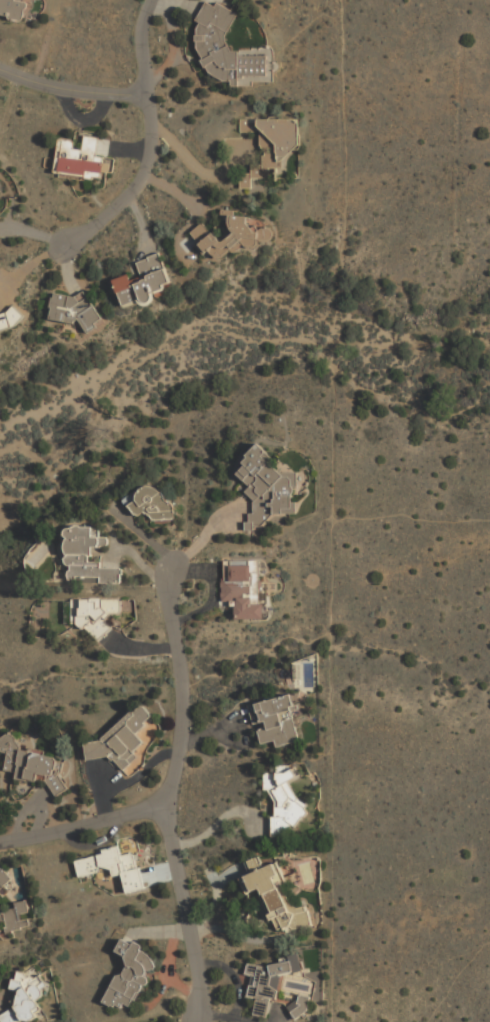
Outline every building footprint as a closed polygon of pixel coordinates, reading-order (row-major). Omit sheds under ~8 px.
[(28,18),(29,0),(0,0),(0,16),(28,18)] [(268,55),(246,55),(226,45),(226,35),(238,12),(219,2),(211,3),(206,0),(198,16),(199,66),(233,85),(237,85),(241,78),(272,77),(268,55)] [(299,120),(241,118),(241,131),(262,132),(261,164),(252,163),(252,173),(241,173),(241,188),(252,188),(252,177),(264,178),(265,169),(284,170),(284,153),(298,153),(299,120)] [(109,138),(84,135),(83,148),(74,147),(75,140),(58,138),(55,170),(112,177),(114,158),(107,157),(109,138)] [(199,230),(197,254),(228,255),(229,242),(272,245),(273,229),(248,227),(249,216),(228,214),(227,231),(199,230)] [(137,260),(142,277),(131,280),(130,274),(114,279),(122,307),(155,297),(153,291),(172,286),(162,253),(137,260)] [(49,320),(93,326),(97,298),(54,291),(49,320)] [(0,313),(0,330),(24,322),(19,307),(0,313)] [(236,474),(247,485),(247,495),(253,500),(253,511),(245,520),(245,527),(260,527),(274,513),(296,513),(296,503),(292,500),(292,490),(297,485),(297,472),(280,472),(273,465),(272,457),(259,443),(242,461),(242,468),(236,474)] [(157,525),(175,511),(152,480),(124,501),(136,517),(146,510),(157,525)] [(123,582),(123,567),(101,566),(101,561),(92,561),(92,546),(109,546),(109,535),(100,535),(101,526),(68,526),(66,581),(123,582)] [(262,560),(223,560),(223,601),(234,601),(234,619),(263,619),(262,560)] [(73,625),(90,626),(90,637),(110,637),(110,612),(122,612),(122,598),(73,598),(73,625)] [(248,705),(253,727),(256,726),(260,744),(274,741),(275,747),(298,742),(291,711),(297,710),(294,694),(248,705)] [(94,761),(106,751),(123,770),(139,757),(134,751),(145,742),(137,732),(154,717),(141,702),(85,750),(94,761)] [(20,736),(0,734),(0,752),(7,752),(5,770),(16,771),(15,778),(49,781),(48,792),(63,793),(65,755),(19,751),(20,736)] [(271,837),(284,837),(284,827),(297,827),(297,816),(305,815),(305,802),(293,802),(292,765),(276,766),(276,773),(263,773),(264,791),(273,791),(273,816),(270,816),(271,837)] [(75,857),(78,876),(112,869),(113,875),(122,874),(126,891),(144,888),(137,852),(122,855),(120,848),(75,857)] [(264,924),(274,920),(278,929),(296,921),(272,865),(243,878),(264,924)] [(3,886),(12,877),(2,867),(0,869),(0,883),(3,886)] [(6,925),(13,933),(28,920),(24,915),(32,909),(23,898),(3,914),(0,910),(0,930),(6,925)] [(104,1001),(134,1013),(155,957),(141,952),(143,946),(121,937),(116,952),(128,956),(121,975),(115,972),(104,1001)] [(268,1018),(270,1000),(278,1000),(281,972),(299,974),(300,966),(248,960),(246,974),(251,974),(248,997),(256,998),(254,1016),(268,1018)] [(41,1014),(34,999),(50,992),(40,970),(28,975),(26,970),(9,978),(18,996),(11,999),(15,1008),(0,1015),(0,1017),(2,1021),(24,1021),(41,1014)] [(286,1008),(295,1019),(312,1005),(304,994),(286,1008)]
